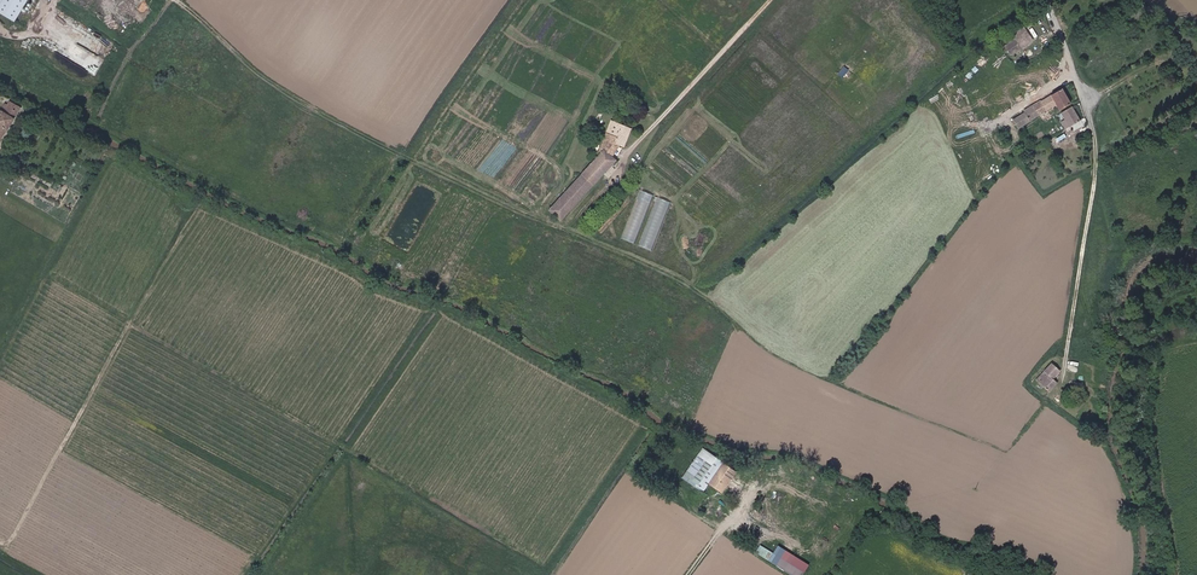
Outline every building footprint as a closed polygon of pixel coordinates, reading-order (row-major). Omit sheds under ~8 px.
[(0,8),(0,12),(16,21),(29,0),(5,0),(0,8)] [(140,10),(144,2),(140,0),(118,0),(140,10)] [(1031,38),(1022,25),(1002,40),(1009,52),(1031,38)] [(93,73),(102,58),(63,37),(55,53),(93,73)] [(1013,122),(1016,128),(1055,105),(1058,109),(1068,103),(1060,88),(1049,93),(1050,95),(1033,105),(1031,103),(1023,109),(1024,110),(1011,119),(1013,122)] [(23,107),(9,99),(3,109),(0,107),(0,143),(23,107)] [(1077,119),(1071,106),(1061,112),(1067,125),(1077,119)] [(610,123),(605,135),(615,138),(613,143),(619,145),(624,146),(629,129),(610,123)] [(615,138),(605,135),(600,148),(603,151),(611,157),(619,145),(613,143),(615,138)] [(559,219),(614,161),(611,157),(603,151),(599,155),(548,210),(559,219)] [(15,159),(12,165),(22,170),(26,164),(15,159)] [(1032,379),(1045,392),(1054,383),(1049,378),(1056,370),(1047,363),(1032,379)] [(1080,373),(1094,377),(1097,368),(1082,364),(1080,373)] [(710,453),(690,482),(710,497),(715,489),(722,493),(738,473),(710,453)] [(712,499),(705,508),(717,517),(724,507),(712,499)] [(793,574),(805,574),(811,564),(778,546),(774,553),(761,545),(755,555),(793,574)]
